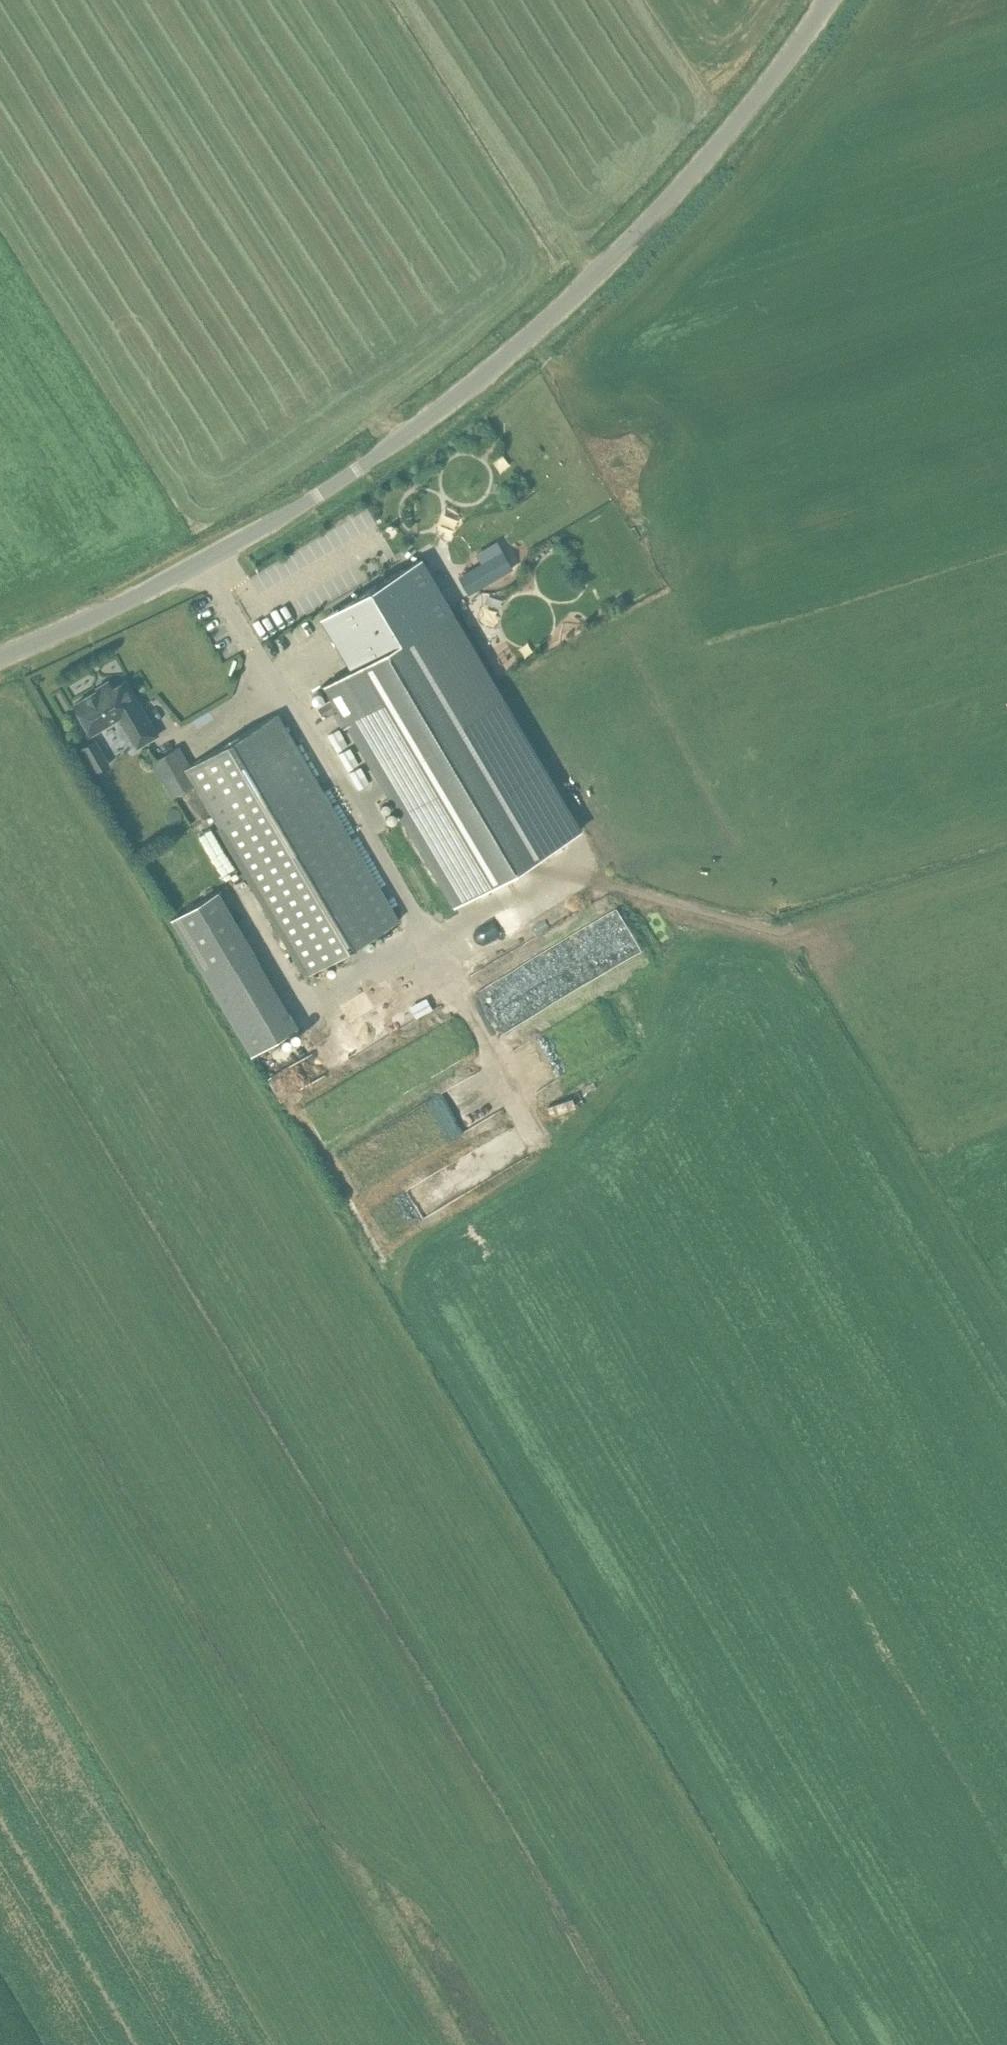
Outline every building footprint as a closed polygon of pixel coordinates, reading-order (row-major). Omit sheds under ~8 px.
[(482,587),(514,568),(503,550),(482,563),(472,569),(482,587)] [(422,557),(340,606),(371,658),(453,609),(426,564),(422,557)] [(614,600),(620,611),(628,607),(622,596),(614,600)] [(371,658),(324,685),(453,904),(582,828),(453,609),(371,658)] [(109,682),(74,703),(91,732),(118,716),(136,746),(157,734),(125,679),(112,687),(109,682)] [(175,795),(195,783),(308,972),(398,919),(276,713),(165,778),(175,795)] [(81,747),(95,772),(109,764),(95,739),(81,747)] [(217,891),(172,917),(202,968),(247,942),(217,891)] [(623,960),(639,946),(623,927),(626,947),(615,935),(614,930),(606,938),(606,940),(598,948),(600,961),(591,962),(578,974),(581,992),(571,1002),(592,998),(624,969),(623,960)] [(297,1027),(247,942),(202,968),(252,1053),(297,1027)] [(488,1134),(511,1118),(502,1106),(480,1122),(488,1134)]
